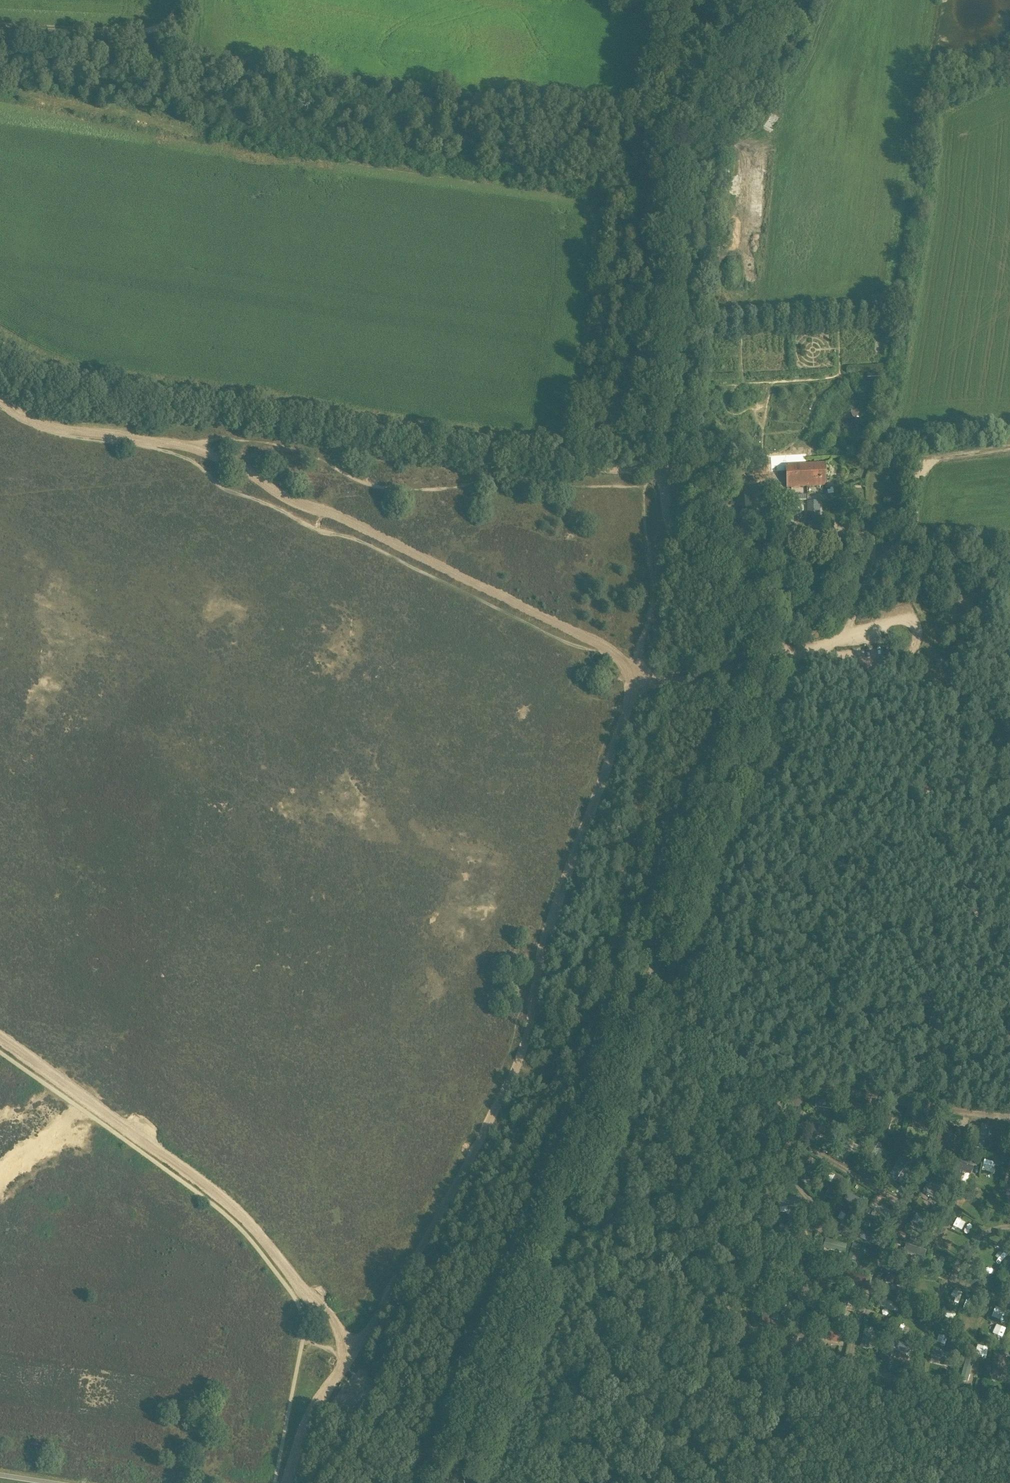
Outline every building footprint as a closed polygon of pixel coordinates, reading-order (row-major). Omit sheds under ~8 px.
[(728,169),(737,170),(739,151),(730,150),(728,169)] [(825,463),(785,465),(786,481),(787,488),(798,488),(805,487),(826,486),(825,463)] [(834,539),(833,529),(822,530),(823,540),(834,539)] [(816,1098),(815,1107),(833,1109),(834,1100),(816,1098)] [(865,1132),(870,1113),(862,1111),(859,1122),(854,1121),(853,1126),(857,1127),(856,1130),(865,1132)] [(883,1111),(879,1133),(887,1135),(891,1112),(883,1111)] [(807,1131),(830,1140),(834,1131),(810,1122),(807,1131)] [(987,1126),(976,1125),(973,1148),(983,1149),(985,1141),(987,1126)] [(930,1134),(909,1130),(907,1137),(929,1141),(930,1134)] [(875,1141),(863,1161),(870,1165),(882,1145),(875,1141)] [(802,1158),(800,1182),(808,1182),(811,1158),(802,1158)] [(896,1181),(908,1162),(901,1158),(889,1177),(896,1181)] [(988,1170),(988,1160),(977,1161),(977,1170),(988,1170)] [(957,1179),(960,1171),(970,1175),(973,1168),(956,1161),(950,1176),(957,1179)] [(833,1200),(844,1180),(836,1176),(825,1196),(833,1200)] [(938,1204),(943,1197),(929,1185),(923,1192),(938,1204)] [(800,1197),(777,1199),(778,1208),(801,1207),(800,1197)] [(961,1199),(956,1207),(965,1212),(970,1204),(961,1199)] [(886,1224),(889,1218),(871,1208),(868,1214),(886,1224)] [(932,1233),(936,1225),(916,1213),(912,1221),(932,1233)] [(953,1213),(947,1226),(957,1230),(963,1217),(953,1213)] [(856,1237),(873,1244),(876,1238),(860,1230),(856,1237)] [(941,1238),(937,1247),(945,1250),(949,1241),(941,1238)] [(823,1248),(845,1254),(847,1245),(826,1239),(823,1248)] [(853,1244),(849,1258),(856,1261),(861,1246),(853,1244)] [(906,1245),(903,1252),(924,1259),(926,1252),(906,1245)] [(996,1267),(999,1257),(991,1255),(988,1264),(996,1267)] [(862,1286),(865,1278),(845,1271),(842,1280),(862,1286)] [(884,1282),(906,1288),(908,1280),(887,1274),(884,1282)] [(836,1284),(837,1277),(819,1275),(818,1282),(836,1284)] [(915,1288),(913,1293),(924,1296),(926,1291),(915,1288)] [(965,1310),(969,1300),(961,1297),(957,1307),(965,1310)] [(843,1318),(849,1302),(841,1299),(836,1315),(843,1318)] [(901,1306),(881,1299),(879,1306),(898,1312),(901,1306)] [(831,1314),(832,1306),(812,1303),(810,1310),(831,1314)] [(909,1317),(914,1307),(904,1303),(900,1313),(909,1317)] [(945,1323),(948,1314),(940,1311),(936,1320),(945,1323)] [(758,1326),(776,1332),(779,1322),(762,1316),(758,1326)] [(957,1323),(963,1326),(966,1320),(959,1317),(957,1323)] [(891,1335),(904,1339),(907,1330),(893,1326),(891,1335)] [(868,1349),(873,1329),(865,1327),(860,1347),(868,1349)] [(821,1329),(818,1339),(839,1344),(841,1334),(821,1329)] [(932,1333),(929,1341),(938,1344),(941,1336),(932,1333)] [(910,1355),(913,1347),(892,1339),(889,1348),(910,1355)] [(980,1358),(982,1349),(971,1346),(969,1355),(980,1358)] [(994,1352),(992,1374),(1001,1375),(1003,1353),(994,1352)] [(973,1362),(965,1360),(960,1379),(967,1381),(973,1362)]
